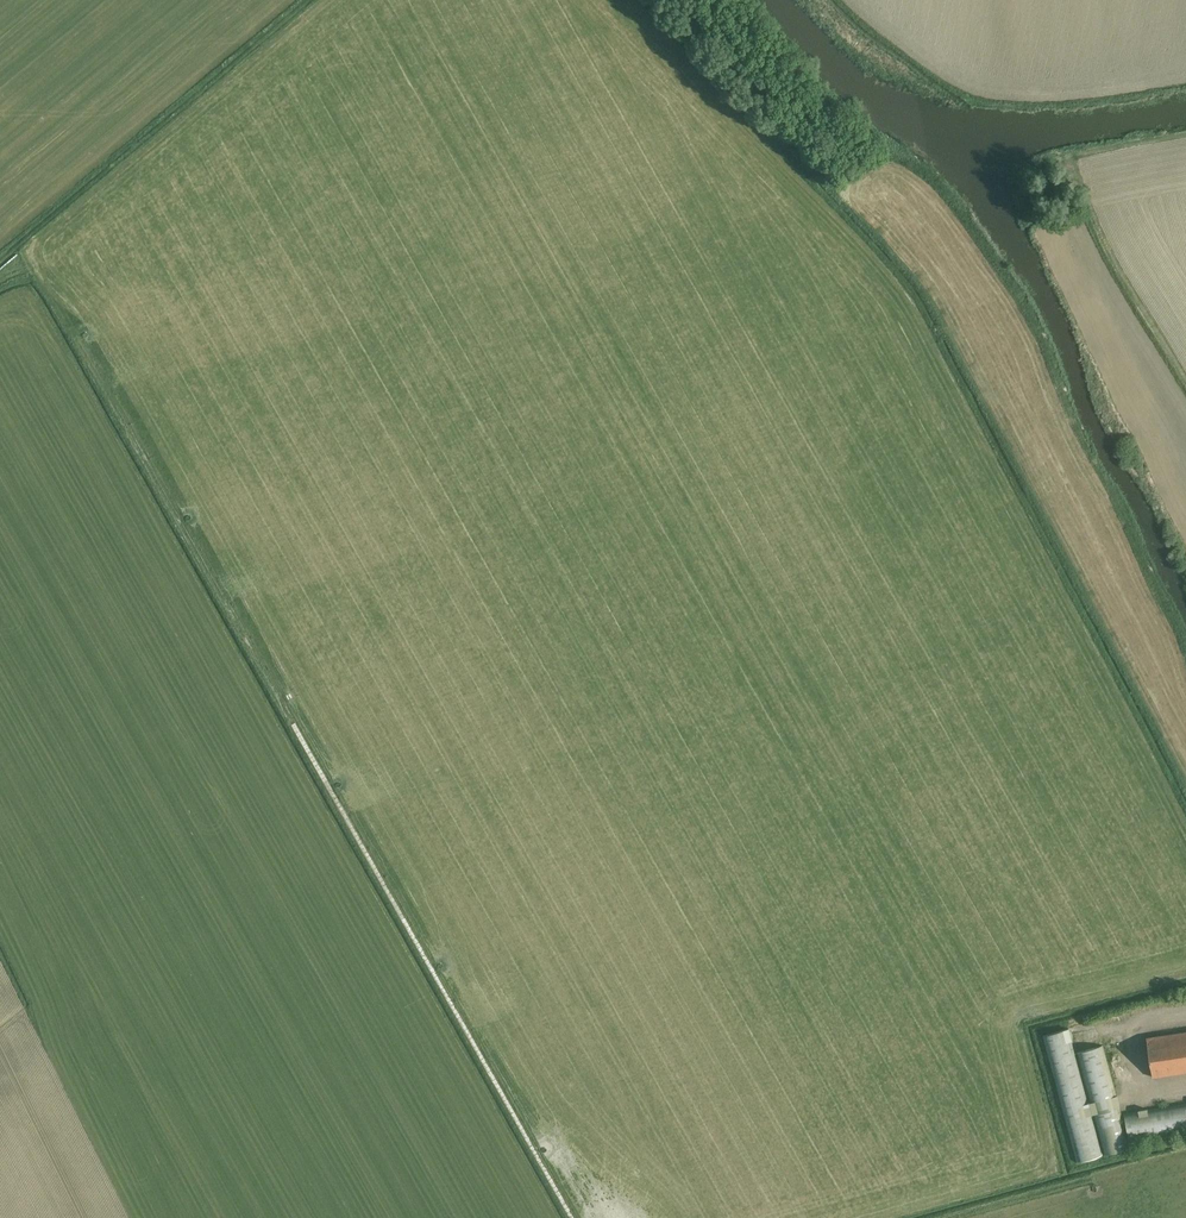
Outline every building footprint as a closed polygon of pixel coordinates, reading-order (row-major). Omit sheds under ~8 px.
[(1076,1050),(1091,1102),(1089,1102),(1068,1027),(1043,1034),(1078,1161),(1104,1154),(1092,1114),(1094,1113),(1106,1154),(1132,1146),(1102,1043),(1076,1050)] [(1148,1037),(1153,1076),(1185,1071),(1185,1031),(1148,1037)] [(1131,1138),(1185,1129),(1185,1102),(1127,1111),(1131,1138)]
